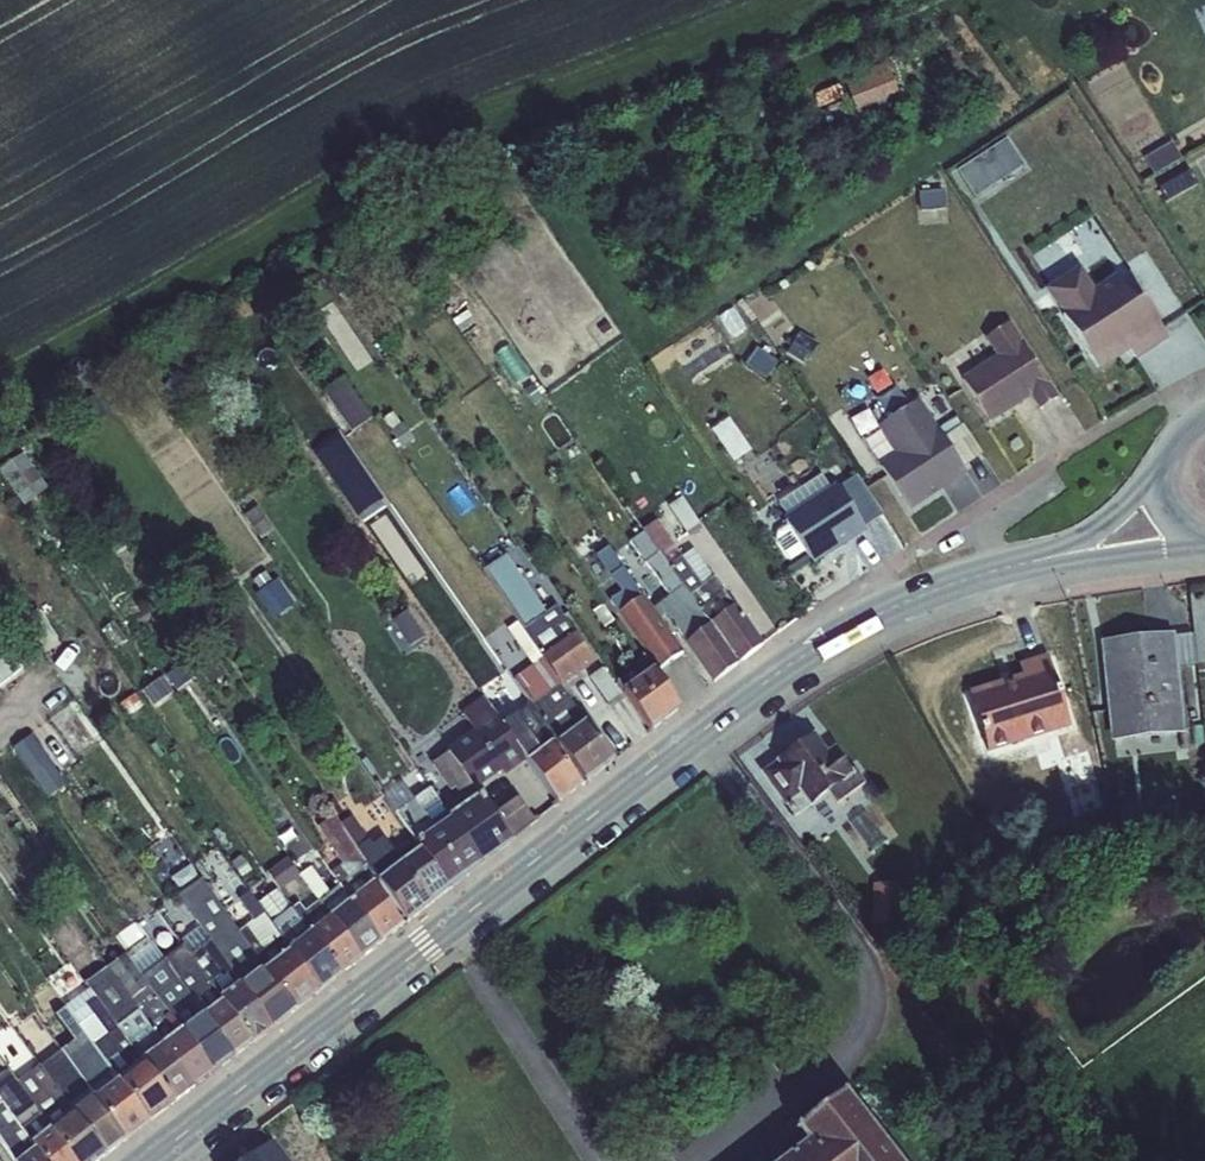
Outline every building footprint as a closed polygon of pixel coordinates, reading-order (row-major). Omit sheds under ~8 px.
[(840,87),(847,110),(906,91),(902,79),(915,75),(912,64),(840,87)] [(1006,134),(954,169),(979,206),(1031,171),(1006,134)] [(1144,158),(1154,174),(1180,158),(1171,142),(1144,158)] [(915,189),(916,211),(944,209),(943,188),(915,189)] [(1046,289),(1099,371),(1130,351),(1136,359),(1169,338),(1118,274),(1095,289),(1081,267),(1046,289)] [(319,313),(357,376),(373,367),(334,304),(319,313)] [(961,374),(991,421),(1030,396),(1038,408),(1058,395),(1010,319),(983,336),(993,353),(961,374)] [(787,357),(804,367),(817,344),(800,334),(787,357)] [(876,462),(908,509),(966,470),(963,466),(981,454),(956,417),(938,429),(917,397),(876,425),(893,450),(876,462)] [(165,406),(132,427),(203,538),(236,517),(165,406)] [(404,448),(415,440),(393,411),(382,419),(404,448)] [(24,505),(47,488),(22,453),(0,469),(0,472),(24,505)] [(357,458),(333,474),(361,518),(386,502),(357,458)] [(783,516),(813,564),(866,531),(836,483),(812,498),(803,485),(777,501),(786,515),(783,516)] [(668,506),(686,531),(699,523),(681,497),(668,506)] [(244,515),(260,538),(272,530),(257,507),(244,515)] [(623,567),(642,597),(645,595),(661,618),(666,614),(686,641),(709,624),(642,529),(628,507),(618,514),(634,538),(630,542),(668,595),(658,601),(618,540),(608,546),(623,567)] [(709,624),(733,606),(692,548),(681,556),(657,519),(642,529),(709,624)] [(441,558),(449,570),(469,556),(460,544),(441,558)] [(610,575),(623,567),(608,546),(596,554),(610,575)] [(480,567),(517,621),(523,630),(556,607),(562,616),(569,611),(553,588),(529,604),(496,556),(480,567)] [(606,598),(617,614),(642,597),(623,567),(610,575),(610,576),(619,589),(606,598)] [(256,594),(274,620),(296,605),(278,579),(256,594)] [(661,618),(645,595),(642,597),(617,614),(631,633),(634,631),(660,668),(683,651),(661,618)] [(733,606),(709,624),(738,662),(762,644),(736,604),(733,606)] [(523,630),(544,660),(561,684),(593,661),(562,616),(556,607),(523,630)] [(101,629),(114,647),(127,639),(114,621),(101,629)] [(533,667),(544,660),(523,630),(517,621),(507,627),(533,667)] [(685,642),(712,682),(738,662),(709,624),(686,641),(685,642)] [(7,641),(25,665),(38,656),(20,631),(7,641)] [(503,631),(488,640),(505,671),(521,662),(503,631)] [(1100,641),(1111,740),(1185,732),(1177,666),(1174,633),(1100,641)] [(1192,633),(1174,633),(1177,666),(1195,664),(1192,633)] [(22,666),(3,642),(0,645),(0,683),(22,666)] [(969,691),(988,753),(1070,727),(1047,654),(1018,663),(1023,674),(969,691)] [(515,680),(558,743),(586,722),(561,684),(544,660),(533,667),(515,680)] [(201,671),(209,683),(224,672),(216,661),(201,671)] [(180,663),(165,675),(178,691),(193,679),(180,663)] [(602,668),(589,677),(607,702),(620,693),(602,668)] [(624,692),(651,731),(680,708),(654,671),(624,692)] [(449,752),(476,789),(502,770),(504,774),(527,758),(502,724),(483,696),(461,711),(473,730),(447,748),(449,752)] [(127,711),(137,726),(151,717),(140,701),(127,711)] [(52,721),(77,752),(96,737),(71,705),(52,721)] [(541,752),(552,744),(525,708),(516,715),(541,752)] [(527,758),(528,760),(541,752),(516,715),(502,724),(527,758)] [(558,743),(585,781),(613,760),(586,722),(558,743)] [(809,803),(810,804),(828,791),(845,779),(852,774),(834,748),(827,753),(813,734),(763,771),(786,803),(801,792),(809,803)] [(528,760),(557,802),(580,785),(552,744),(541,752),(528,760)] [(446,812),(450,818),(480,796),(476,789),(449,752),(432,762),(452,791),(455,789),(459,794),(443,807),(446,812)] [(29,772),(48,796),(64,783),(46,759),(29,772)] [(853,790),(845,779),(828,791),(836,802),(853,790)] [(417,843),(451,818),(450,818),(446,812),(430,822),(414,800),(402,783),(384,796),(414,839),(417,843)] [(446,812),(443,807),(429,784),(414,800),(430,822),(446,812)] [(801,792),(786,803),(794,814),(809,803),(801,792)] [(450,818),(451,818),(482,862),(511,839),(480,796),(450,818)] [(164,813),(172,824),(188,813),(180,802),(164,813)] [(373,883),(379,879),(357,850),(341,824),(334,815),(318,826),(342,863),(331,871),(333,876),(350,900),(373,883)] [(357,850),(379,879),(401,862),(398,856),(384,837),(373,844),(352,816),(341,824),(357,850)] [(420,848),(448,888),(482,862),(451,818),(417,843),(420,848)] [(149,853),(161,870),(179,857),(166,840),(149,853)] [(398,856),(401,862),(420,848),(417,843),(398,856)] [(401,862),(379,879),(407,919),(408,919),(448,888),(420,848),(401,862)] [(318,900),(330,916),(350,900),(333,876),(323,883),(301,852),(290,859),(300,875),(318,900)] [(277,889),(309,932),(330,916),(318,900),(304,911),(286,886),(300,875),(290,859),(287,855),(265,871),(277,889)] [(175,894),(201,930),(213,922),(243,963),(247,958),(231,936),(238,932),(197,877),(175,894)] [(350,900),(380,940),(407,919),(379,879),(373,883),(350,900)] [(257,903),(288,948),(309,932),(277,889),(257,903)] [(238,932),(265,968),(290,950),(288,948),(257,903),(249,891),(239,899),(253,920),(246,926),(238,932)] [(380,940),(350,900),(330,916),(360,957),(380,940)] [(106,916),(112,923),(128,911),(123,904),(106,916)] [(309,932),(341,972),(360,957),(330,916),(309,932)] [(116,933),(130,952),(149,938),(135,919),(116,933)] [(225,964),(241,983),(242,985),(265,968),(238,932),(231,936),(247,958),(243,963),(213,922),(201,930),(225,964)] [(290,950),(318,990),(341,972),(309,932),(288,948),(290,950)] [(182,946),(220,998),(241,983),(225,964),(220,967),(197,935),(182,946)] [(164,960),(170,967),(203,1015),(222,1001),(220,998),(182,946),(164,960)] [(318,990),(290,950),(265,968),(295,1008),(318,990)] [(106,967),(163,1045),(164,1044),(183,1030),(147,983),(126,953),(106,967)] [(89,988),(142,1061),(163,1045),(106,967),(85,984),(89,988)] [(147,983),(183,1030),(203,1015),(170,967),(147,983)] [(242,985),(272,1026),(295,1008),(265,968),(242,985)] [(220,998),(222,1001),(252,1041),(272,1026),(242,985),(241,983),(220,998)] [(119,1079),(142,1062),(142,1061),(89,988),(65,1006),(66,1007),(84,1032),(119,1079)] [(222,1001),(203,1015),(233,1056),(252,1041),(222,1001)] [(74,1039),(84,1032),(66,1007),(48,1020),(66,1045),(74,1039)] [(183,1030),(213,1071),(233,1056),(203,1015),(183,1030)] [(213,1071),(183,1030),(164,1044),(195,1085),(213,1071)] [(118,1079),(119,1079),(84,1032),(74,1039),(88,1057),(74,1068),(94,1095),(95,1096),(118,1079)] [(142,1062),(173,1102),(195,1085),(164,1044),(163,1045),(142,1061),(142,1062)] [(40,1066),(73,1112),(94,1095),(74,1068),(61,1050),(40,1066)] [(118,1079),(149,1120),(173,1102),(142,1062),(119,1079),(118,1079)] [(17,1081),(51,1128),(73,1112),(40,1066),(40,1065),(17,1081)] [(50,1129),(51,1128),(17,1081),(8,1069),(0,1075),(0,1100),(2,1102),(32,1143),(50,1129)] [(118,1079),(95,1096),(127,1137),(149,1120),(118,1079)] [(846,1093),(798,1128),(808,1142),(783,1160),(898,1160),(846,1093)] [(95,1096),(94,1095),(73,1112),(104,1155),(127,1137),(95,1096)] [(14,1160),(18,1160),(35,1148),(32,1143),(2,1102),(0,1103),(0,1141),(14,1160)] [(51,1128),(50,1129),(74,1160),(97,1160),(104,1155),(73,1112),(51,1128)] [(45,1160),(74,1160),(50,1129),(32,1143),(35,1148),(45,1160)] [(271,1140),(243,1160),(287,1160),(271,1140)] [(35,1148),(18,1160),(45,1160),(35,1148)]
